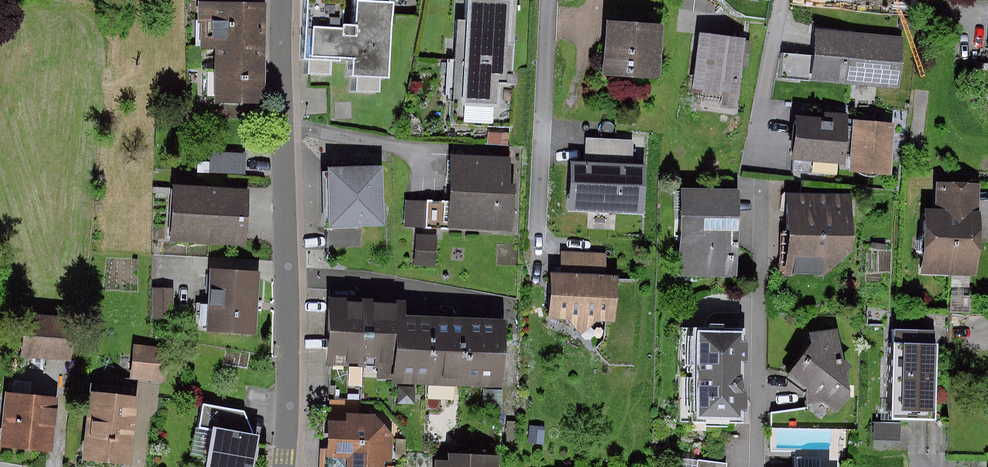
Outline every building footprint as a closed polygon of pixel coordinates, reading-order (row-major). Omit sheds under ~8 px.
[(385,81),(390,0),(310,0),(306,57),(351,60),(350,79),(385,81)] [(508,77),(512,2),(473,0),(469,103),(496,104),(497,76),(508,77)] [(218,49),(269,49),(270,5),(196,4),(195,48),(218,49)] [(670,76),(671,28),(613,27),(612,75),(670,76)] [(748,97),(757,37),(709,30),(701,90),(748,97)] [(904,83),(908,42),(825,34),(821,75),(904,83)] [(269,98),(269,49),(218,49),(219,98),(269,98)] [(799,112),(795,157),(818,159),(817,171),(841,173),(842,164),(847,165),(852,110),(828,108),(827,115),(799,112)] [(900,119),(851,115),(847,165),(852,165),(852,170),(896,173),(900,119)] [(590,136),(589,159),(636,161),(638,139),(590,136)] [(211,142),(211,164),(246,164),(246,141),(211,142)] [(514,223),(518,158),(460,154),(456,219),(514,223)] [(589,159),(573,158),(571,208),(647,211),(649,162),(636,161),(589,159)] [(385,219),(382,169),(327,172),(330,222),(385,219)] [(987,206),(987,185),(947,183),(945,215),(936,215),(932,268),(984,271),(987,206)] [(250,239),(253,193),(179,190),(177,235),(250,239)] [(427,219),(428,193),(407,192),(407,219),(427,219)] [(743,271),(742,195),(687,195),(688,272),(743,271)] [(855,262),(855,199),(793,199),(793,262),(855,262)] [(209,327),(257,333),(264,277),(216,271),(209,327)] [(623,318),(622,275),(556,276),(557,319),(623,318)] [(364,297),(329,296),(329,363),(363,363),(364,297)] [(396,298),(364,297),(363,363),(382,363),(382,375),(394,375),(396,298)] [(408,298),(396,298),(394,375),(393,382),(428,383),(430,314),(408,313),(408,298)] [(88,312),(26,309),(24,356),(86,359),(88,312)] [(465,315),(430,314),(428,383),(463,384),(465,315)] [(507,316),(465,315),(463,384),(505,385),(507,316)] [(817,347),(789,361),(802,388),(810,403),(827,395),(834,409),(864,394),(842,352),(841,328),(829,326),(811,335),(817,347)] [(741,417),(740,335),(689,335),(690,418),(741,417)] [(936,337),(894,337),(893,412),(935,412),(936,337)] [(191,344),(136,341),(134,377),(190,379),(191,344)] [(57,454),(63,399),(15,393),(9,448),(57,454)] [(139,460),(145,399),(98,395),(92,456),(139,460)] [(259,439),(264,412),(209,403),(202,449),(208,451),(206,466),(255,466),(259,439)] [(331,422),(330,455),(352,456),(351,466),(383,466),(383,458),(395,458),(395,430),(373,413),(351,412),(351,422),(331,422)] [(727,453),(683,451),(682,466),(727,466),(727,453)] [(791,466),(832,466),(832,456),(791,455),(791,466)] [(504,457),(444,457),(444,466),(504,466),(504,457)]
